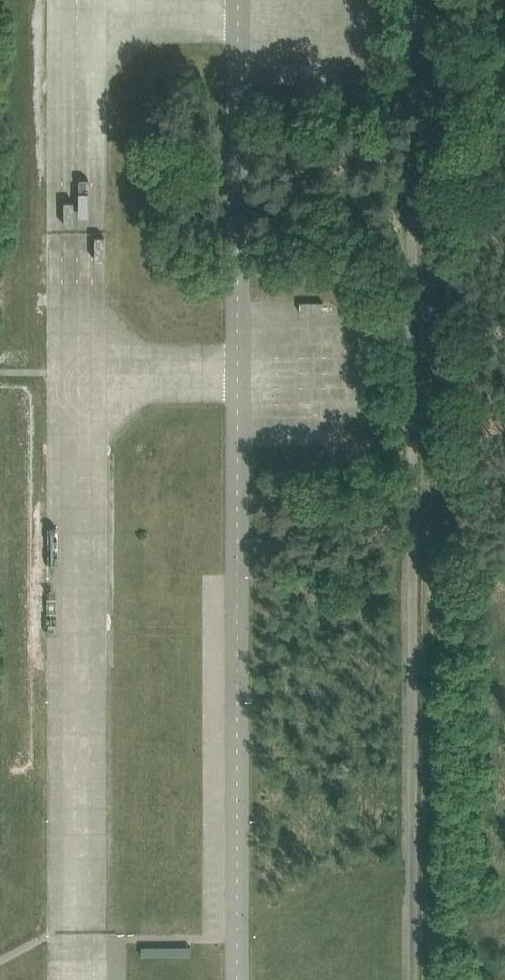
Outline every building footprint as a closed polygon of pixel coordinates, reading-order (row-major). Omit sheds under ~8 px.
[(142,955),(191,954),(191,945),(142,945),(142,955)]
